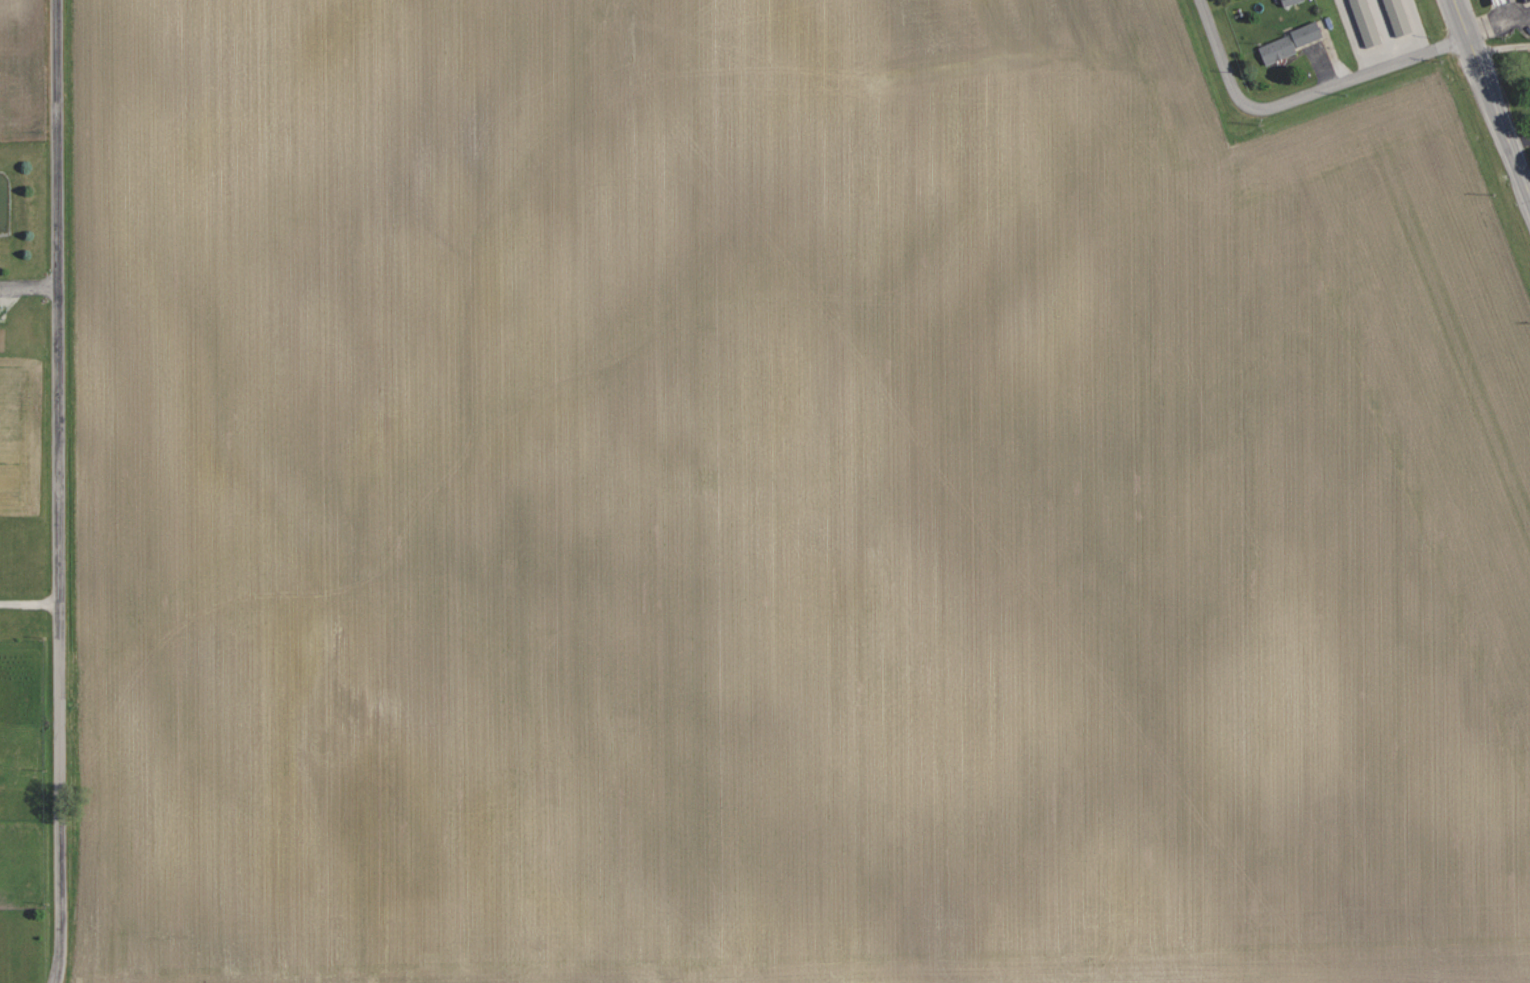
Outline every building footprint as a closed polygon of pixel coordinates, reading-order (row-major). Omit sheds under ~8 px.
[(1306,0),(1282,0),(1285,8),(1306,0)] [(1382,43),(1368,0),(1350,0),(1366,48),(1382,43)] [(1396,38),(1412,33),(1401,0),(1384,0),(1396,38)] [(1259,47),(1265,65),(1298,54),(1295,47),(1323,38),(1318,21),(1291,31),(1292,35),(1259,47)]
